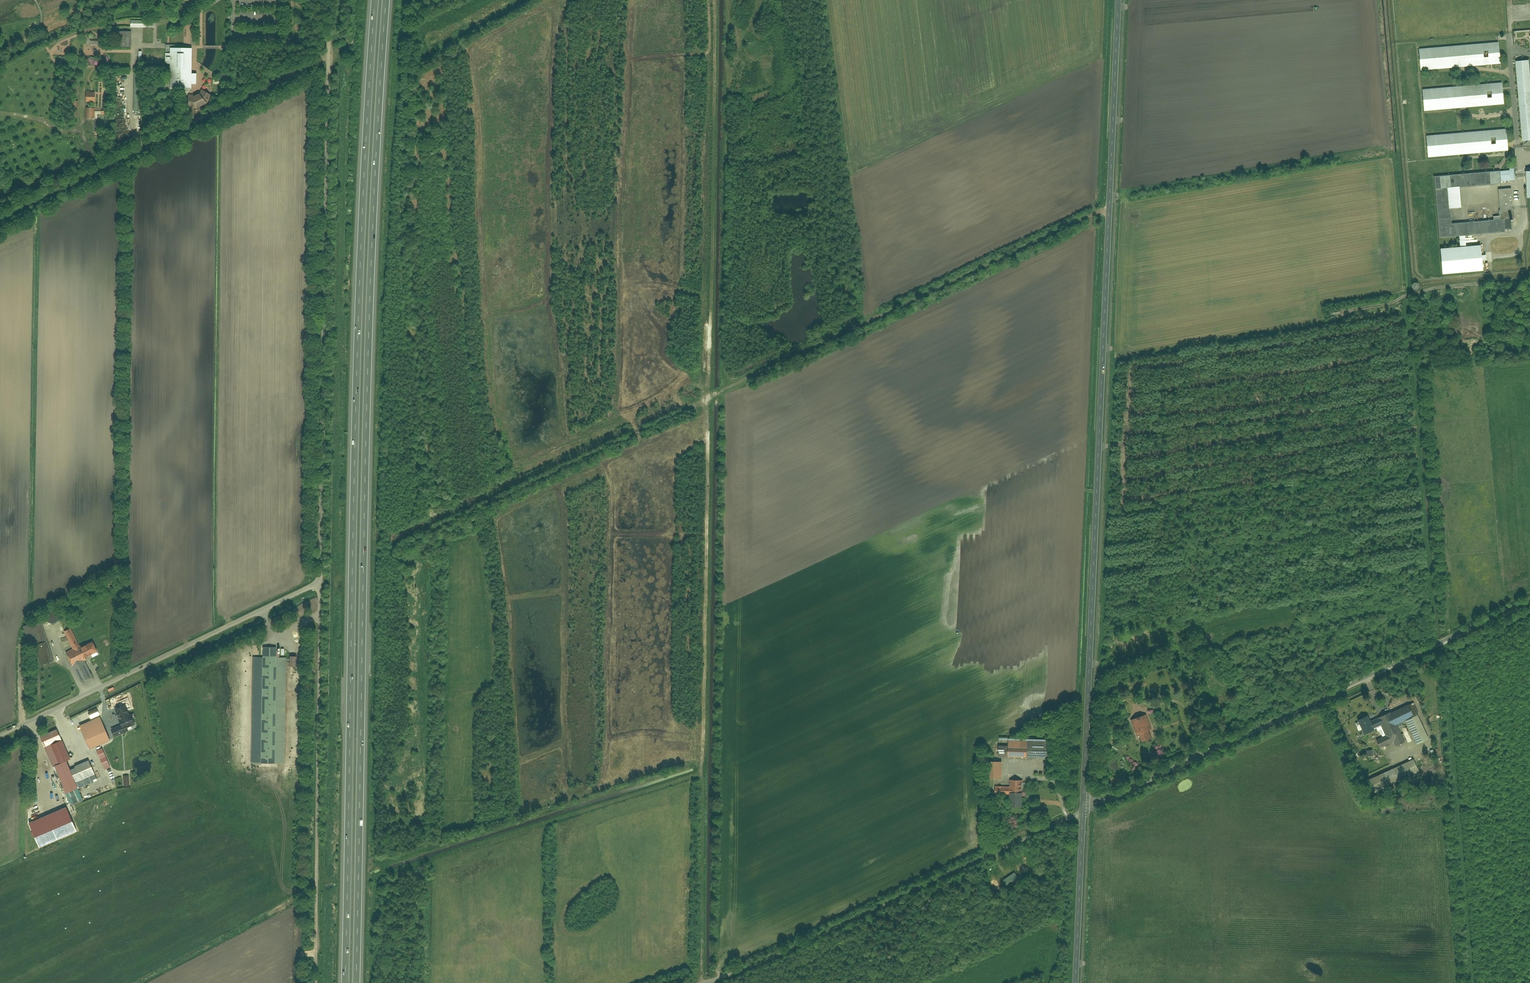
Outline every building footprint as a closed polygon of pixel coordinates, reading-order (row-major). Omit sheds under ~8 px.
[(131,32),(118,31),(118,47),(130,47),(131,32)] [(1498,43),(1419,49),(1420,70),(1500,64),(1498,43)] [(171,64),(170,90),(186,90),(189,90),(191,90),(191,84),(194,84),(196,84),(196,73),(194,73),(192,73),(192,48),(190,48),(170,48),(170,53),(167,53),(165,53),(165,63),(171,64)] [(1516,61),(1522,141),(1529,140),(1529,69),(1529,60),(1516,61)] [(144,74),(134,74),(134,111),(143,111),(144,74)] [(1501,83),(1422,90),(1424,111),(1503,104),(1501,83)] [(188,95),(187,108),(197,109),(207,103),(212,96),(202,90),(199,94),(197,95),(194,95),(188,95)] [(86,91),(86,102),(94,102),(95,92),(91,92),(90,92),(90,91),(86,91)] [(86,118),(94,118),(94,111),(94,108),(86,108),(86,118)] [(1506,129),(1426,136),(1428,157),(1508,150),(1506,129)] [(1501,182),(1514,181),(1514,169),(1509,169),(1509,171),(1500,171),(1501,182)] [(1465,236),(1505,233),(1504,220),(1500,220),(1451,224),(1449,209),(1448,188),(1459,187),(1501,184),(1501,182),(1500,171),(1434,177),(1439,238),(1459,237),(1465,236)] [(1449,209),(1461,208),(1459,187),(1448,188),(1449,209)] [(1511,188),(1498,190),(1500,220),(1504,220),(1514,219),(1511,188)] [(1439,249),(1442,274),(1483,270),(1480,245),(1466,247),(1460,247),(1439,249)] [(42,622),(23,628),(35,666),(54,661),(42,622)] [(71,630),(63,634),(70,648),(64,651),(80,684),(92,678),(82,658),(97,651),(92,642),(80,648),(71,630)] [(262,647),(262,657),(275,657),(275,647),(262,647)] [(262,657),(253,657),(250,761),(284,762),(286,658),(275,657),(262,657)] [(1402,720),(1411,716),(1405,704),(1367,721),(1365,716),(1353,721),(1359,736),(1378,728),(1387,748),(1400,742),(1392,724),(1402,720)] [(125,706),(115,710),(121,726),(110,730),(114,739),(129,732),(128,729),(135,726),(131,715),(129,715),(125,706)] [(1402,720),(1414,745),(1426,739),(1414,714),(1411,716),(1402,720)] [(1146,715),(1129,721),(1134,736),(1139,734),(1142,742),(1151,739),(1149,731),(1151,730),(1146,715)] [(100,718),(80,727),(90,750),(110,741),(100,718)] [(55,731),(39,737),(64,796),(68,794),(72,805),(80,802),(74,789),(95,780),(88,763),(72,770),(55,731)] [(1047,740),(998,739),(998,757),(1046,759),(1047,740)] [(102,749),(96,751),(104,769),(109,766),(102,749)] [(1417,772),(1410,759),(1381,773),(1388,786),(1417,772)] [(1001,762),(985,762),(985,779),(1001,779),(1001,762)] [(1009,787),(994,787),(994,795),(1009,795),(1008,809),(1021,809),(1022,780),(1009,780),(1009,787)] [(40,846),(78,831),(69,807),(31,821),(40,846)] [(1014,873),(1003,881),(1006,887),(1018,879),(1014,873)]
